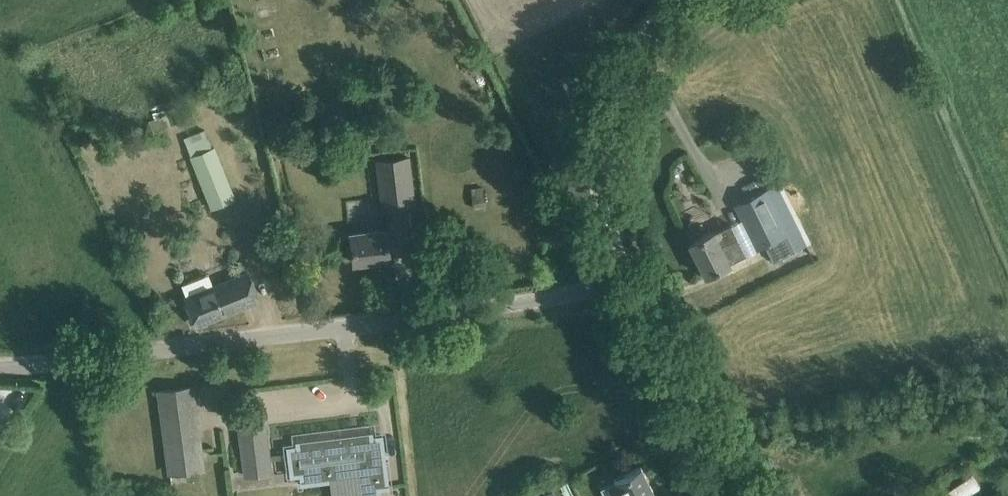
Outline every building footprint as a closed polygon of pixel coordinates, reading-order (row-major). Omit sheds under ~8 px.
[(206,135),(185,143),(212,208),(235,199),(213,146),(211,147),(206,135)] [(376,160),(382,210),(414,206),(408,156),(376,160)] [(713,231),(707,235),(688,243),(705,275),(765,245),(772,261),(806,245),(777,186),(735,206),(745,227),(734,232),(730,224),(714,232),(713,231)] [(483,187),(471,189),(473,209),(485,207),(483,187)] [(353,262),(389,258),(386,230),(350,233),(353,262)] [(197,324),(258,299),(247,273),(213,286),(208,273),(181,284),(197,324)] [(169,472),(203,468),(192,386),(158,391),(169,472)] [(245,476),(269,473),(264,425),(239,427),(245,476)] [(360,495),(379,495),(378,488),(387,487),(387,488),(388,488),(382,435),(372,436),(372,432),(361,433),(361,437),(353,438),(353,434),(296,442),(296,446),(287,447),(290,476),(300,475),(301,484),(302,484),(302,483),(357,476),(360,495)] [(641,466),(614,480),(614,481),(600,488),(604,495),(656,495),(641,466)] [(983,486),(975,473),(936,495),(966,495),(983,486)]
